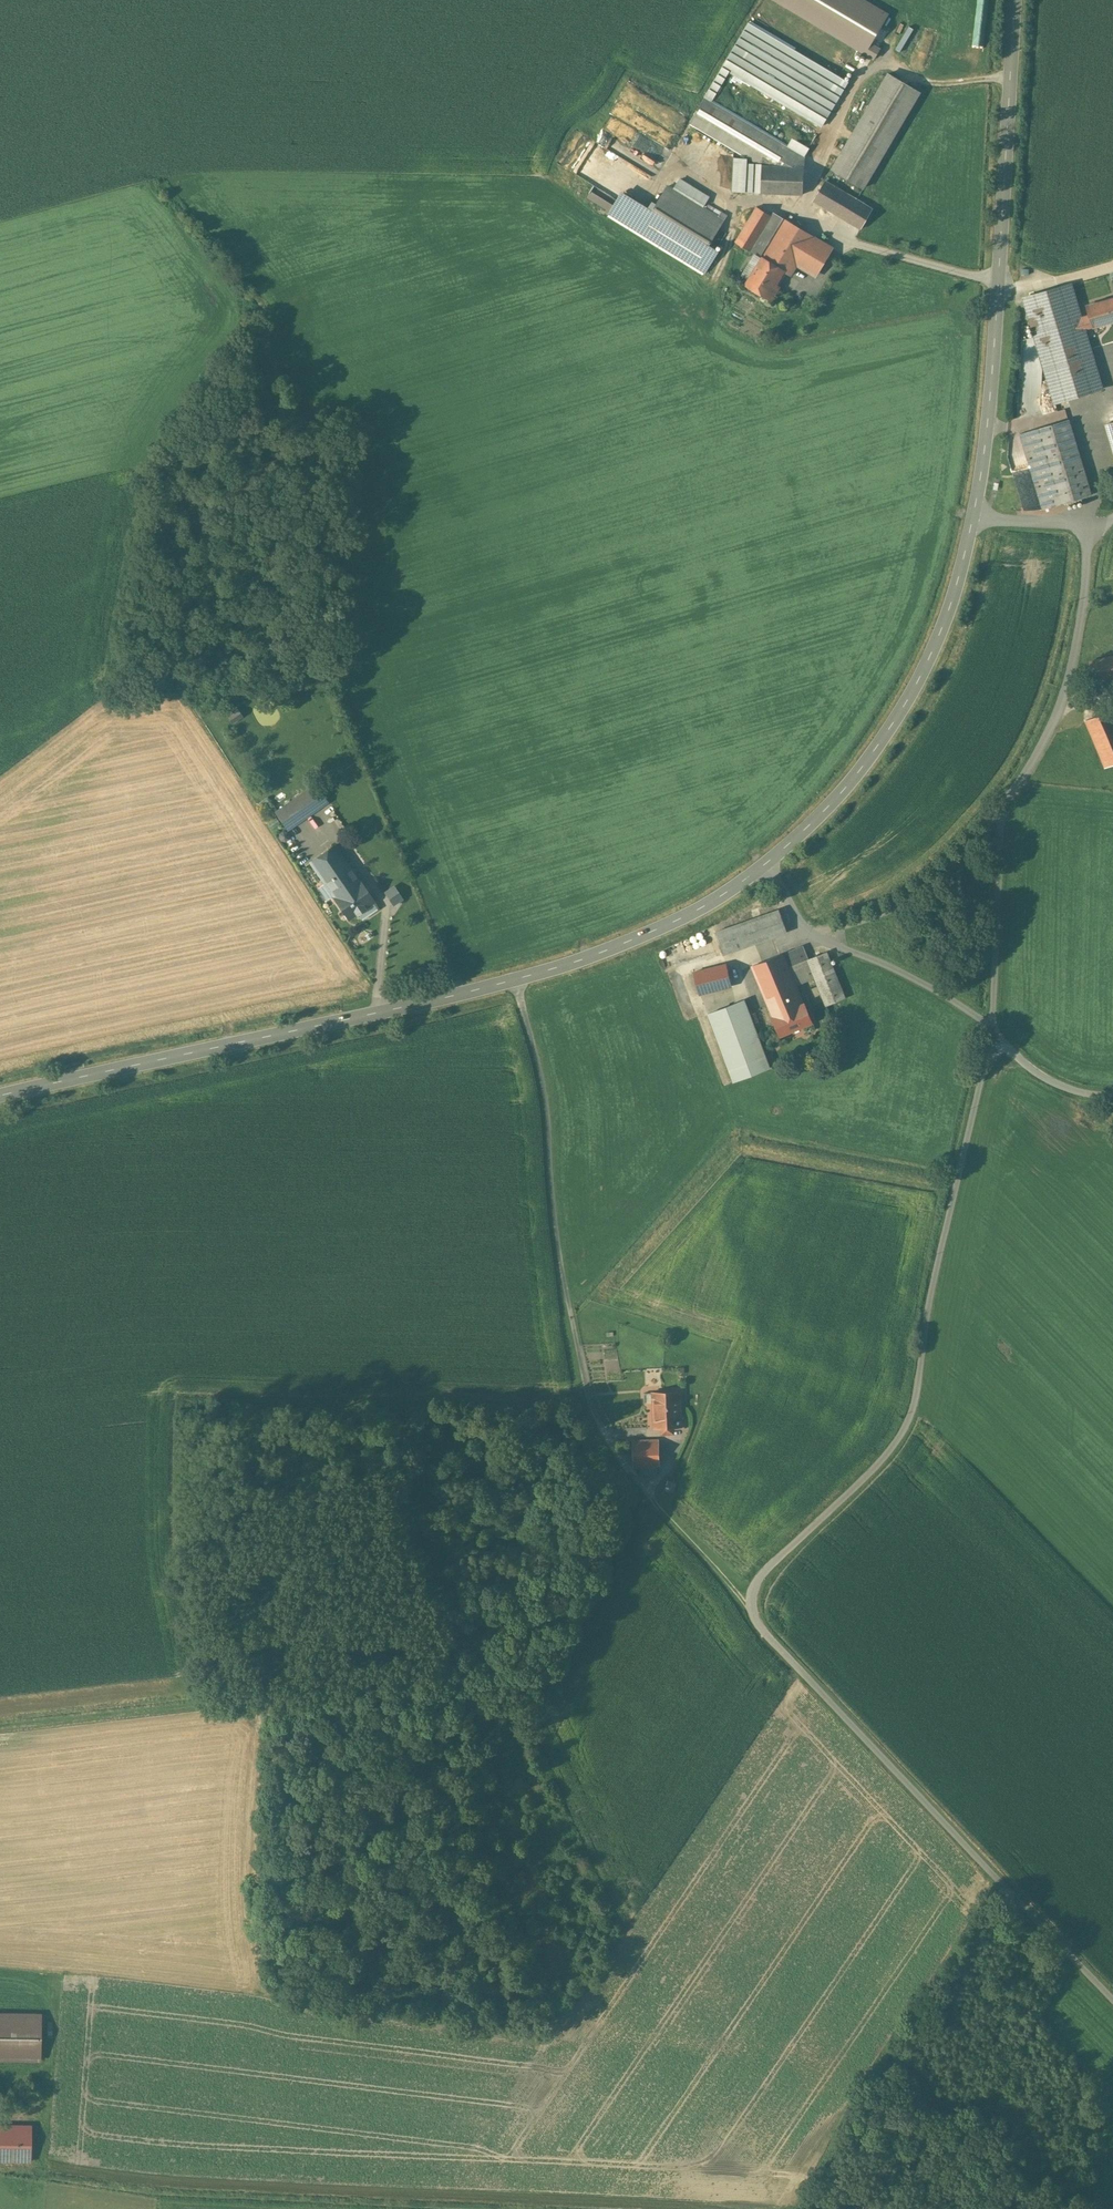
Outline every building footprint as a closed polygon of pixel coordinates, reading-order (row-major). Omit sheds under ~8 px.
[(864,0),(776,0),(874,58),(880,48),(871,43),(888,14),(864,0)] [(848,81),(749,22),(702,100),(689,122),(762,164),(804,166),(805,155),(848,81)] [(888,73),(832,169),(863,187),(920,92),(888,73)] [(746,158),(733,158),(732,191),(744,192),(746,158)] [(804,166),(762,164),(761,192),(803,194),(804,166)] [(857,200),(825,181),(813,200),(861,228),(872,209),(857,200)] [(685,196),(668,185),(656,204),(653,210),(647,219),(703,253),(708,244),(723,220),(703,207),(685,196)] [(709,197),(691,186),(685,196),(703,207),(709,197)] [(648,207),(623,191),(613,207),(609,213),(705,272),(713,258),(718,250),(708,244),(703,253),(647,219),(653,210),(648,207)] [(656,204),(652,201),(648,207),(653,210),(656,204)] [(813,236),(773,212),(771,215),(756,206),(735,241),(750,251),(756,254),(751,262),(757,266),(746,284),(771,299),(777,289),(774,287),(783,271),(790,275),(801,257),(820,269),(832,248),(813,236)] [(1071,284),(1024,298),(1055,403),(1102,389),(1084,329),(1081,317),(1071,284)] [(1086,306),(1089,315),(1092,327),(1112,321),(1112,298),(1086,306)] [(1092,327),(1089,315),(1081,317),(1084,329),(1092,327)] [(1068,419),(1020,433),(1042,509),(1091,495),(1068,419)] [(1090,661),(1095,683),(1112,679),(1112,656),(1090,661)] [(242,716),(236,708),(226,716),(232,723),(242,716)] [(1087,722),(1106,767),(1112,764),(1112,713),(1111,709),(1086,720),(1087,722)] [(311,779),(304,784),(309,791),(316,786),(311,779)] [(309,791),(276,814),(288,830),(327,803),(316,786),(309,791)] [(345,840),(312,863),(336,899),(361,882),(355,875),(364,868),(345,840)] [(361,882),(336,899),(350,919),(374,902),(361,882)] [(402,899),(393,886),(384,892),(393,905),(402,899)] [(779,909),(715,932),(723,954),(787,932),(779,909)] [(782,953),(752,965),(774,1016),(804,1003),(795,984),(815,976),(826,1005),(845,997),(832,966),(827,951),(809,959),(804,946),(783,955),(782,953)] [(726,963),(694,972),(700,994),(732,985),(726,963)] [(745,999),(708,1014),(733,1081),(770,1067),(745,999)] [(774,1016),(773,1016),(780,1034),(812,1021),(805,1003),(774,1016)] [(679,1392),(653,1393),(654,1413),(680,1412),(679,1392)] [(680,1412),(654,1413),(655,1426),(681,1425),(680,1412)] [(659,1439),(633,1440),(634,1466),(641,1466),(657,1465),(660,1465),(659,1439)] [(657,1465),(641,1466),(641,1473),(657,1473),(657,1465)] [(0,2014),(0,2058),(41,2059),(41,2015),(0,2014)] [(0,2125),(0,2160),(31,2161),(32,2125),(0,2125)]
